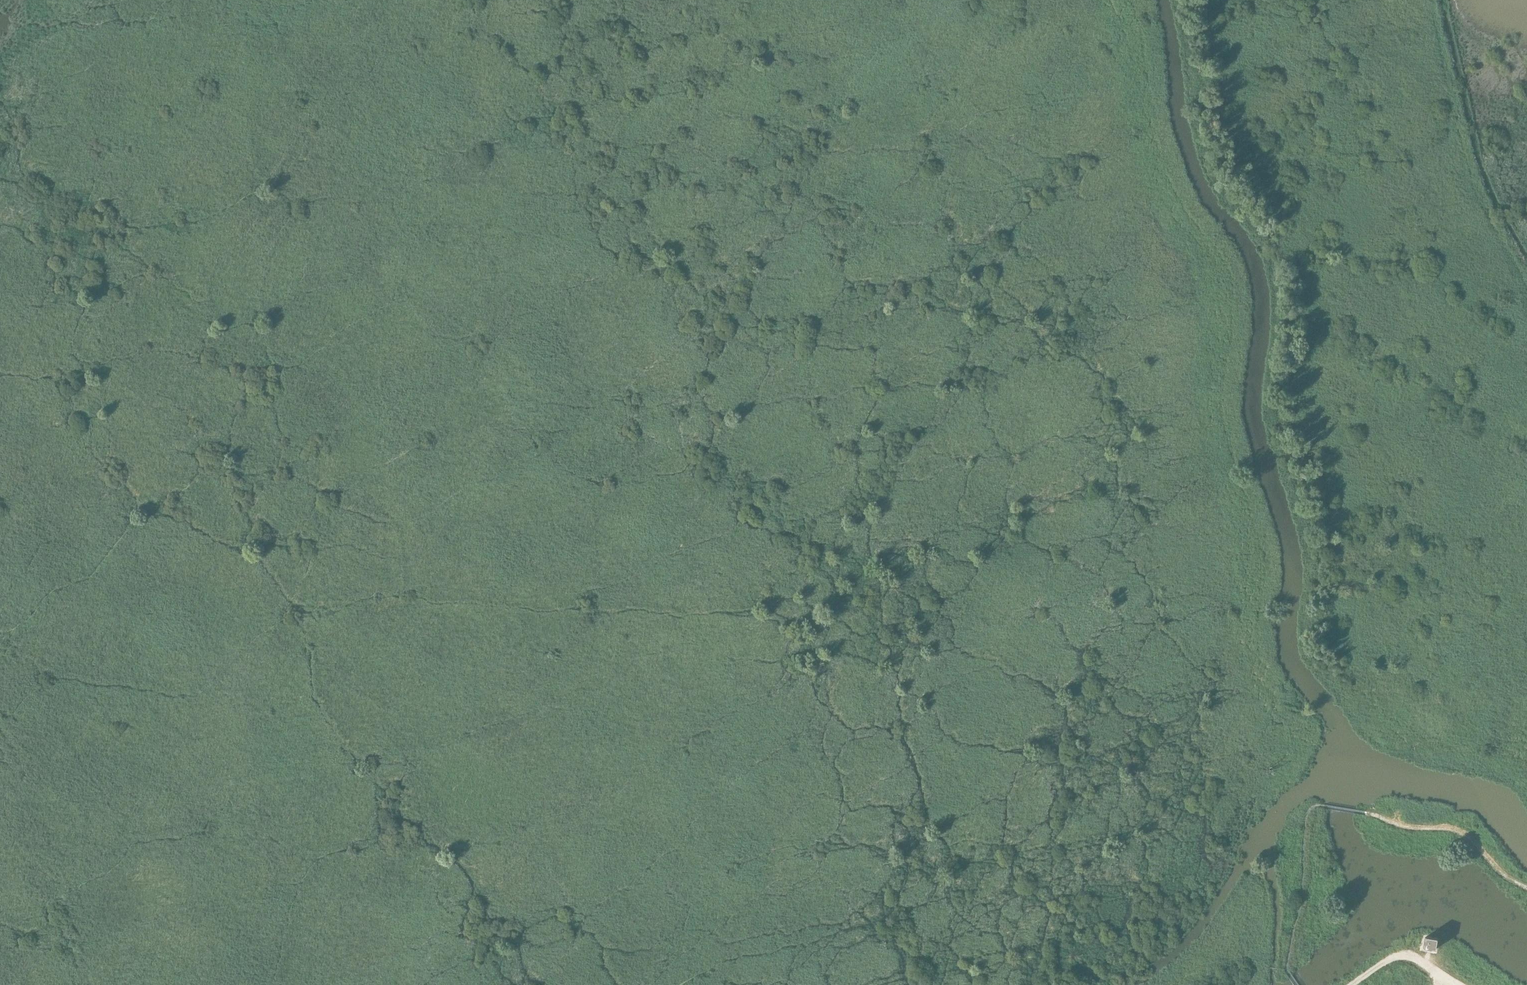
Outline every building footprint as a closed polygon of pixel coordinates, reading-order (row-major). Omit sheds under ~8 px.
[(1424,949),(1434,950),(1436,940),(1425,938),(1424,949)]
